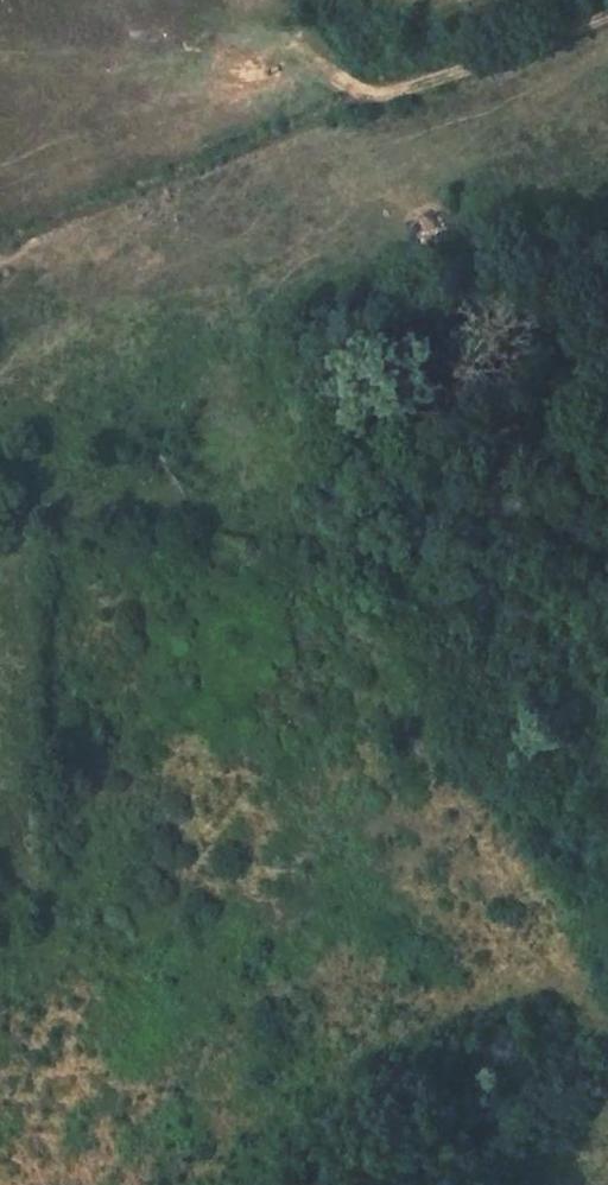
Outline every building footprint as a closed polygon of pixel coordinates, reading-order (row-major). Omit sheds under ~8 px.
[(434,204),(403,223),(419,248),(450,230),(434,204)]
